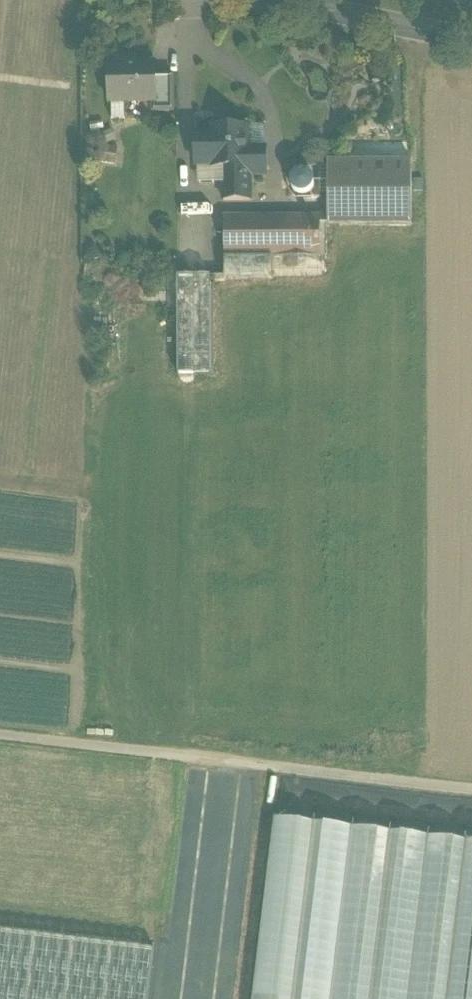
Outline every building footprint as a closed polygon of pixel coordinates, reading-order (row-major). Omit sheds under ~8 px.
[(134,62),(127,57),(110,57),(110,100),(112,100),(125,100),(153,100),(156,99),(156,76),(156,62),(134,62)] [(173,76),(156,76),(156,99),(153,100),(153,111),(173,111),(173,76)] [(126,117),(125,100),(112,100),(113,118),(126,117)] [(247,149),(246,128),(213,129),(213,136),(196,136),(196,166),(213,166),(213,167),(213,168),(215,168),(221,168),(224,168),(224,169),(224,175),(224,180),(250,179),(250,175),(266,175),(266,149),(247,149)] [(404,144),(348,144),(348,162),(404,162),(404,144)] [(328,162),(328,216),(321,216),(321,225),(412,225),(411,162),(404,162),(348,162),(328,162)] [(320,165),(284,165),(284,202),(320,201),(320,165)] [(250,202),(250,179),(224,180),(224,202),(250,202)] [(321,216),(225,217),(225,257),(321,256),(321,225),(321,216)] [(275,819),(253,998),(471,998),(471,843),(275,819)] [(0,930),(0,998),(150,998),(156,948),(0,930)]
